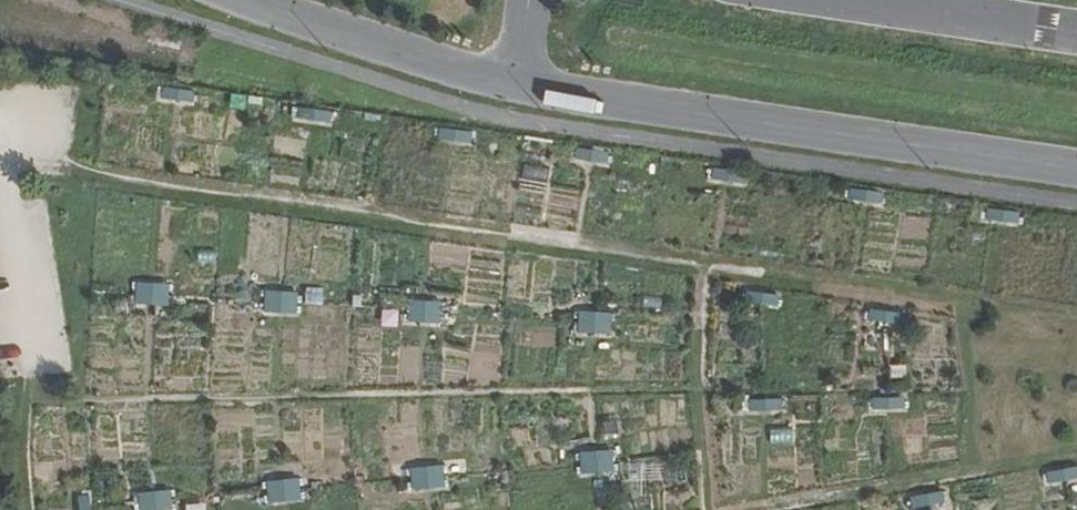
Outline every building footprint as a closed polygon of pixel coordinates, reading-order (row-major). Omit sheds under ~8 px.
[(134,281),(134,302),(168,303),(168,282),(134,281)] [(263,288),(262,311),(297,313),(298,290),(263,288)] [(745,289),(744,303),(777,306),(779,292),(745,289)] [(405,324),(441,323),(440,299),(405,300),(405,324)] [(574,332),(610,334),(611,311),(575,309),(574,332)] [(871,395),(870,408),(905,410),(906,396),(871,395)] [(578,449),(578,472),(613,471),(613,449),(578,449)] [(411,490),(444,485),(441,463),(408,467),(411,490)] [(1076,481),(1076,468),(1048,467),(1047,480),(1076,481)] [(264,480),(266,502),(301,499),(299,477),(264,480)] [(171,489),(136,490),(136,509),(172,509),(171,489)] [(75,495),(78,509),(91,509),(88,492),(75,495)] [(944,492),(909,494),(910,509),(945,507),(944,492)] [(203,501),(183,503),(184,509),(204,509),(203,501)]
